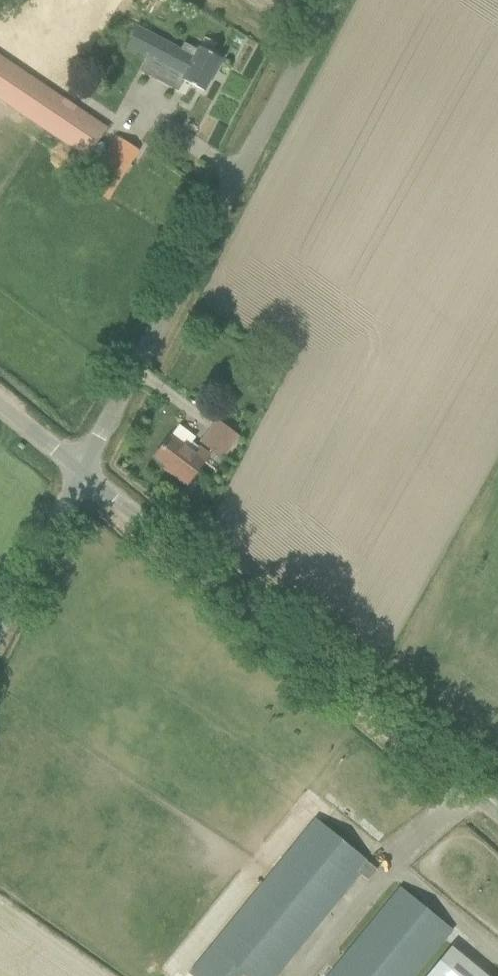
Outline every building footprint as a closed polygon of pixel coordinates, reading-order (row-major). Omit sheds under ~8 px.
[(221,58),(203,48),(200,46),(198,49),(185,42),(183,47),(138,24),(127,45),(185,76),(183,79),(186,81),(204,90),(221,58)] [(84,159),(106,127),(0,59),(0,100),(84,159)] [(85,185),(89,188),(106,199),(138,148),(117,134),(85,185)] [(201,442),(222,457),(238,436),(217,420),(201,442)] [(170,435),(154,456),(174,471),(172,474),(186,485),(198,469),(209,454),(197,445),(191,441),(195,436),(179,424),(170,435)] [(370,877),(377,869),(315,818),(189,973),(193,975),(241,975),(243,973),(247,975),(268,975),(357,867),(370,877)] [(328,975),(413,975),(451,929),(400,887),(328,975)] [(453,942),(425,975),(495,975),(453,942)]
